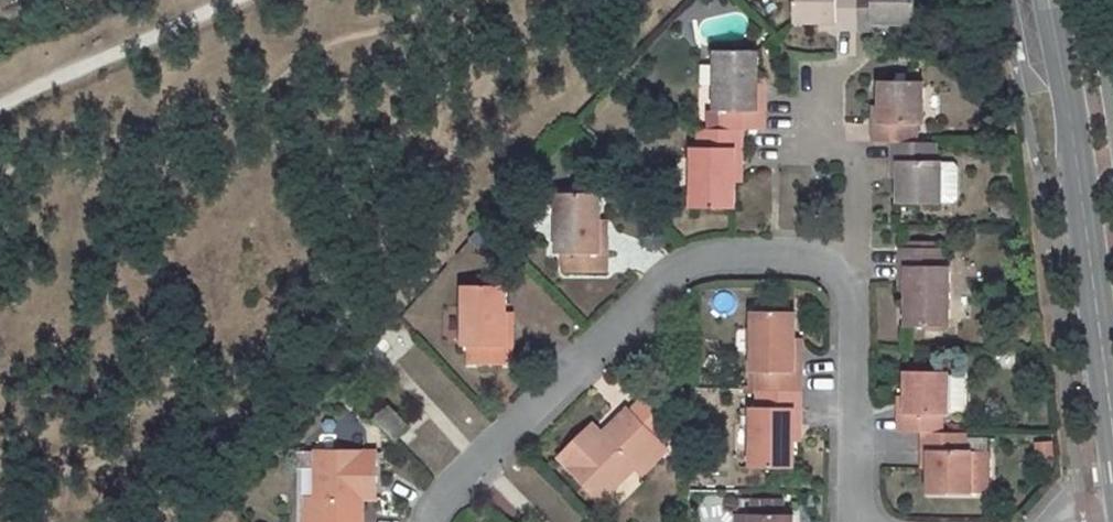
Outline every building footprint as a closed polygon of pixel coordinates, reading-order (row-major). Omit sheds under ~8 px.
[(795,23),(837,25),(837,31),(855,31),(855,0),(795,0),(795,23)] [(916,0),(855,0),(855,31),(873,31),(873,24),(915,25),(916,0)] [(723,113),(723,130),(743,131),(764,131),(766,94),(759,94),(758,54),(716,53),(717,112),(723,113)] [(875,123),(875,142),(893,143),(917,143),(917,125),(924,125),(925,84),(882,83),(881,124),(875,123)] [(700,149),(694,149),(693,208),(734,208),(736,167),(742,167),(743,131),(723,130),(700,130),(700,149)] [(900,161),(899,205),(943,206),(942,204),(955,204),(959,200),(960,169),(955,165),(943,165),(943,163),(935,162),(936,143),(917,143),(893,143),(893,162),(900,161)] [(560,196),(558,256),(565,256),(564,275),(607,274),(607,238),(601,238),(601,196),(560,196)] [(901,250),(900,286),(908,286),(907,326),(950,326),(950,268),(944,268),(944,250),(901,250)] [(464,289),(463,347),(470,348),(470,366),(513,366),(514,328),(507,328),(507,289),(464,289)] [(753,314),(753,373),(760,373),(760,390),(802,391),(803,356),(796,355),(795,314),(753,314)] [(899,414),(899,433),(923,433),(941,433),(941,415),(950,415),(949,374),(907,374),(907,414),(899,414)] [(759,409),(752,409),(752,469),(795,470),(795,428),(802,427),(802,391),(760,390),(759,409)] [(589,430),(561,459),(603,500),(636,469),(643,476),(667,451),(662,446),(656,439),(668,427),(643,402),(631,414),(628,412),(598,440),(589,430)] [(389,410),(376,422),(397,443),(409,431),(389,410)] [(656,439),(662,446),(675,433),(668,427),(656,439)] [(923,433),(923,452),(930,452),(929,496),(973,495),(973,494),(972,455),(972,454),(966,453),(966,434),(941,433),(923,433)] [(310,453),(300,453),(299,496),(309,496),(310,453)] [(306,499),(306,521),(364,521),(364,496),(376,496),(377,453),(317,453),(315,499),(306,499)] [(989,495),(989,455),(972,455),(973,494),(989,495)] [(751,521),(794,521),(794,518),(782,517),(783,500),(753,499),(753,517),(751,517),(751,521)]
